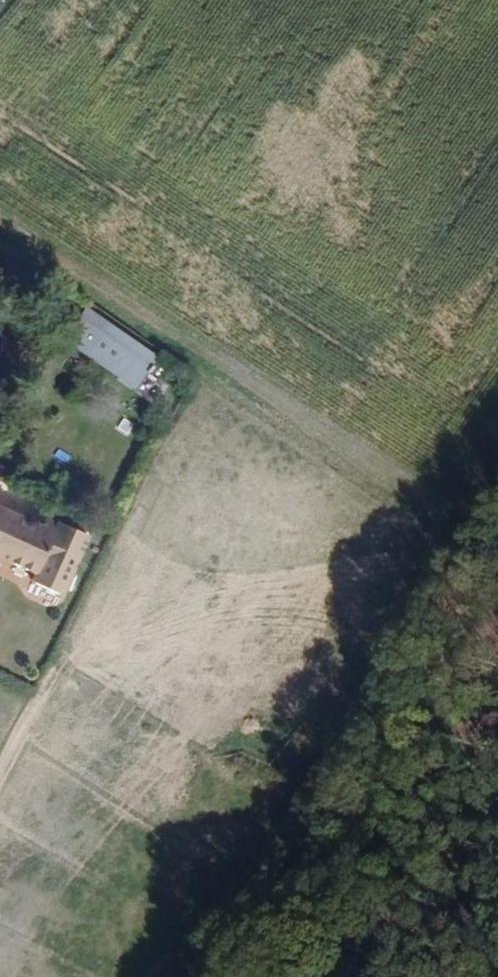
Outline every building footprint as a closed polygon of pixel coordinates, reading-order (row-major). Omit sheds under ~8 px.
[(143,343),(86,302),(64,333),(119,374),(143,343)] [(44,515),(39,525),(31,522),(21,526),(16,515),(0,507),(0,558),(30,572),(26,580),(56,594),(84,534),(44,515)]
